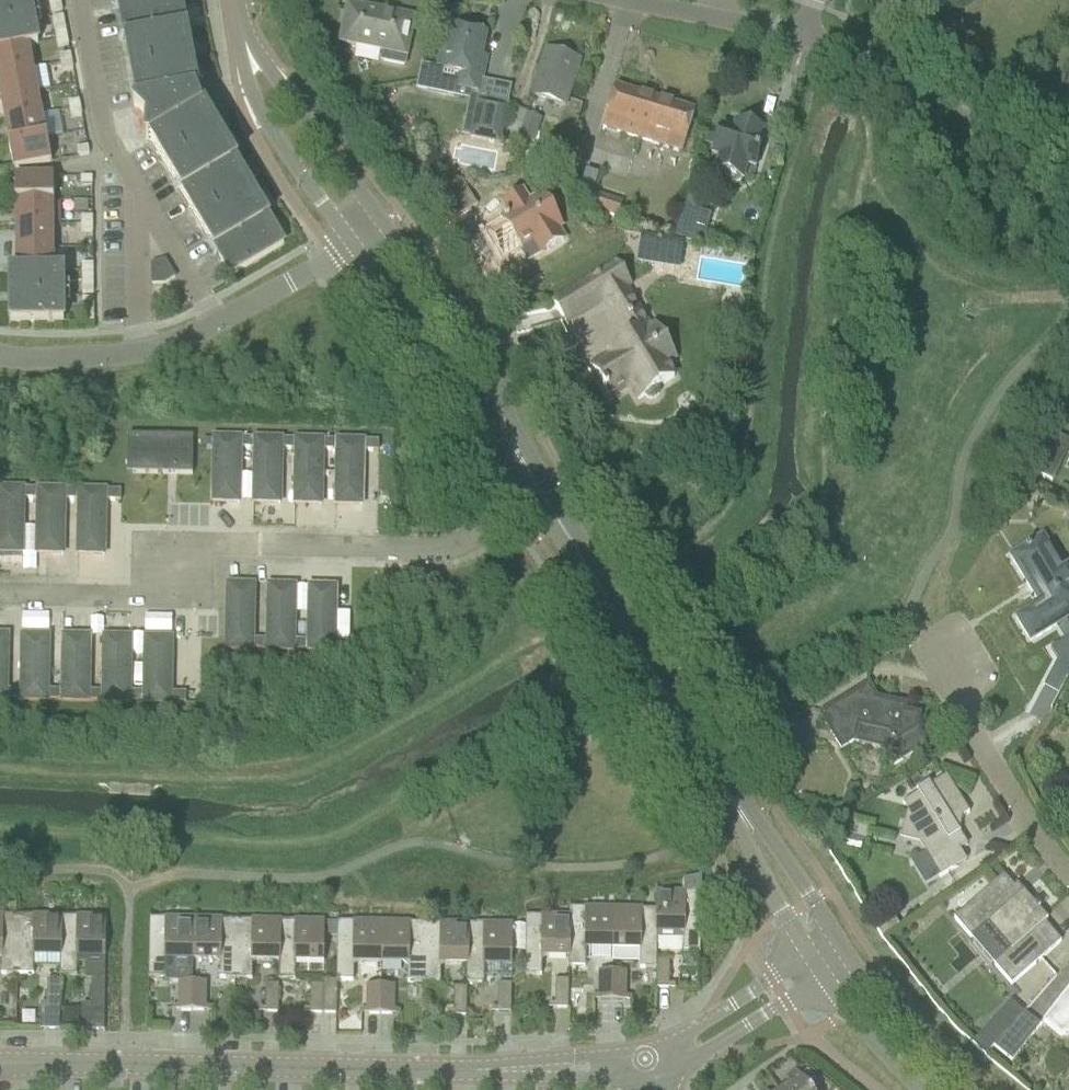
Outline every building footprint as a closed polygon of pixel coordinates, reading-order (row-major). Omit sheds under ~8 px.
[(33,21),(29,0),(10,0),(0,2),(0,27),(33,21)] [(136,106),(133,109),(147,123),(145,142),(150,142),(230,277),(283,246),(273,229),(268,232),(255,210),(260,207),(241,175),(236,178),(223,156),(228,153),(218,136),(215,138),(199,111),(194,97),(188,66),(191,66),(188,46),(182,47),(177,23),(183,22),(180,2),(174,3),(173,0),(117,0),(136,106)] [(404,67),(414,18),(347,5),(339,43),(383,52),(381,62),(404,67)] [(51,15),(62,13),(60,6),(49,8),(51,15)] [(53,27),(64,25),(63,17),(52,20),(53,27)] [(28,47),(37,46),(33,21),(0,27),(0,53),(28,47)] [(54,34),(65,32),(64,25),(53,27),(54,34)] [(482,57),(487,34),(450,27),(445,50),(438,49),(435,69),(434,72),(444,73),(443,79),(456,81),(454,90),(481,95),(487,58),(482,57)] [(56,41),(67,39),(65,32),(54,34),(56,41)] [(57,49),(68,47),(67,39),(56,41),(57,49)] [(32,70),(28,47),(0,53),(0,76),(32,70)] [(564,107),(578,61),(547,52),(533,98),(564,107)] [(60,65),(71,63),(70,55),(59,57),(60,65)] [(62,72),(72,70),(71,63),(60,65),(62,72)] [(420,66),(415,91),(430,93),(434,72),(435,69),(420,66)] [(36,93),(32,70),(0,76),(0,98),(0,100),(36,93)] [(357,79),(348,80),(351,95),(367,92),(365,84),(357,79)] [(694,112),(655,100),(615,88),(602,130),(681,154),(694,112)] [(5,123),(41,116),(36,93),(0,100),(5,123)] [(69,111),(80,109),(78,102),(68,104),(69,111)] [(499,145),(506,109),(476,103),(469,139),(499,145)] [(70,119),(81,116),(80,109),(69,111),(70,119)] [(533,144),(541,118),(513,110),(506,134),(520,137),(519,140),(533,144)] [(9,146),(45,139),(41,116),(5,123),(9,146)] [(733,133),(721,130),(713,157),(719,159),(714,173),(720,184),(731,188),(742,182),(746,167),(754,170),(763,142),(760,142),(763,133),(736,125),(733,133)] [(51,163),(46,139),(45,139),(9,146),(8,146),(13,171),(51,163)] [(78,158),(89,156),(87,148),(76,150),(78,158)] [(693,174),(673,242),(683,243),(701,246),(710,217),(699,214),(710,179),(693,174)] [(53,203),(53,179),(53,178),(14,179),(14,204),(15,204),(52,203),(53,203)] [(81,186),(92,186),(91,178),(81,178),(81,186)] [(542,194),(528,203),(521,192),(506,201),(513,212),(501,220),(507,230),(504,232),(511,243),(514,241),(518,248),(531,240),(540,255),(566,239),(560,230),(563,227),(542,194)] [(588,207),(587,211),(616,221),(621,205),(592,195),(588,207)] [(15,224),(52,224),(52,203),(15,204),(15,224)] [(16,249),(53,248),(52,224),(15,224),(16,249)] [(679,271),(683,243),(673,242),(640,236),(636,264),(679,271)] [(740,243),(738,252),(752,254),(754,242),(745,240),(740,243)] [(16,273),(53,273),(53,248),(16,249),(16,273)] [(170,271),(164,261),(164,262),(151,266),(151,265),(150,265),(151,276),(152,286),(157,285),(157,286),(164,285),(169,282),(174,279),(170,271)] [(593,278),(606,299),(624,288),(629,285),(616,264),(593,278)] [(10,298),(63,298),(62,273),(53,273),(16,273),(9,273),(10,298)] [(611,356),(592,368),(593,370),(604,387),(602,388),(605,393),(607,392),(611,398),(629,387),(638,400),(644,396),(646,398),(648,399),(650,400),(655,399),(658,395),(659,392),(659,390),(657,388),(673,378),(665,364),(674,359),(655,327),(650,330),(639,312),(624,288),(606,299),(599,303),(606,315),(622,343),(608,352),(611,356)] [(10,324),(63,323),(63,298),(10,298),(10,324)] [(127,474),(176,475),(192,475),(193,438),(127,437),(127,474)] [(213,438),(212,490),(212,503),(239,504),(240,450),(254,450),(254,439),(213,438)] [(281,450),(295,451),(295,440),(254,439),(254,450),(253,504),(279,505),(281,450)] [(295,440),(295,451),(294,505),(320,506),(322,451),(336,452),(336,441),(295,440)] [(336,441),(336,452),(335,506),(361,506),(363,452),(378,453),(378,442),(336,441)] [(1041,449),(1027,476),(1048,487),(1062,460),(1043,449),(1041,449)] [(37,501),(37,490),(0,489),(0,554),(22,554),(23,500),(37,501)] [(64,501),(78,502),(78,491),(37,490),(37,501),(36,555),(63,555),(64,501)] [(78,491),(78,502),(77,556),(104,556),(105,502),(120,502),(120,492),(78,491)] [(1068,618),(1068,576),(1044,536),(1010,557),(1039,604),(1016,618),(1030,642),(1068,618)] [(225,651),(266,652),(266,641),(252,640),(253,586),(227,586),(225,651)] [(268,587),(266,641),(266,652),(307,652),(307,641),(293,641),(294,587),(268,587)] [(307,637),(307,641),(307,652),(349,653),(349,643),(334,642),(335,588),(309,588),(308,625),(307,637)] [(297,625),(297,637),(307,637),(308,625),(297,625)] [(20,702),(20,691),(6,690),(7,636),(0,636),(0,701),(20,702)] [(21,637),(20,691),(20,702),(61,702),(61,691),(47,691),(48,637),(21,637)] [(62,637),(61,691),(61,702),(102,703),(102,692),(88,692),(89,638),(62,637)] [(103,638),(102,692),(102,703),(143,704),(143,693),(129,693),(130,639),(103,638)] [(1068,678),(1068,676),(1068,638),(1050,649),(1068,678)] [(144,639),(143,693),(143,704),(185,705),(185,694),(170,694),(171,639),(144,639)] [(896,704),(877,700),(868,686),(818,717),(840,753),(855,743),(878,749),(890,768),(926,745),(916,729),(919,716),(895,710),(896,704)] [(593,719),(603,713),(597,703),(587,709),(593,719)] [(953,823),(969,813),(946,776),(930,786),(928,783),(915,791),(917,794),(902,803),(906,811),(899,840),(918,845),(932,867),(967,845),(953,823)] [(987,891),(953,920),(970,940),(987,926),(1010,952),(993,966),(1010,986),(1044,957),(1061,943),(1044,923),(1047,920),(1038,910),(1040,909),(1036,904),(1034,905),(1023,892),(1019,895),(1003,876),(987,891)] [(656,893),(655,911),(657,932),(656,946),(682,946),(682,953),(699,953),(701,877),(683,881),(683,894),(656,893)] [(568,968),(569,909),(569,918),(525,917),(525,936),(525,946),(524,976),(541,976),(542,956),(568,957),(568,968)] [(612,949),(613,910),(569,909),(568,968),(585,968),(585,949),(612,949)] [(657,932),(655,911),(613,910),(612,949),(639,949),(639,969),(655,970),(655,961),(656,961),(657,932)] [(17,917),(0,916),(0,956),(1,956),(0,975),(16,976),(17,917)] [(17,917),(16,976),(33,976),(33,967),(59,968),(59,976),(60,976),(61,917),(17,917)] [(105,957),(105,918),(61,917),(60,976),(77,977),(77,957),(105,957)] [(192,959),(193,920),(149,919),(148,978),(165,978),(165,959),(192,959)] [(235,980),(236,921),(193,920),(192,959),(219,960),(219,980),(235,980)] [(278,981),(279,922),(236,921),(235,980),(252,980),(252,960),(278,961),(278,981)] [(337,923),(324,923),(279,922),(278,981),(295,981),(295,961),(323,962),(324,938),(337,938),(337,923)] [(380,963),(381,923),(337,923),(337,938),(336,982),(353,982),(353,962),(380,963)] [(423,983),(424,924),(381,923),(380,963),(407,963),(407,983),(423,983)] [(466,984),(467,925),(424,924),(423,983),(440,984),(440,964),(466,964),(466,984)] [(511,965),(512,926),(467,925),(466,984),(483,984),(483,965),(511,965)] [(517,936),(517,946),(525,946),(525,936),(517,936)] [(669,961),(656,961),(655,961),(655,970),(655,989),(668,990),(669,961)] [(611,1002),(611,973),(598,973),(598,1001),(611,1002)] [(624,1002),(625,973),(611,973),(611,1002),(624,1002)] [(59,1009),(60,981),(47,981),(46,1009),(59,1009)] [(104,982),(103,982),(91,981),(90,1010),(104,1010),(104,982)] [(322,986),(322,1015),(336,1015),(336,982),(322,981),(322,986)] [(568,1010),(568,981),(555,981),(554,1009),(568,1010)] [(191,1012),(191,983),(179,983),(178,1012),(191,1012)] [(204,1012),(205,984),(191,983),(191,1012),(204,1012)] [(278,1014),(279,985),(265,985),(265,1013),(278,1014)] [(510,1014),(511,985),(497,985),(497,1014),(510,1014)] [(322,1015),(322,986),(309,986),(309,1014),(322,1015)] [(379,1015),(379,987),(366,987),(366,1015),(379,1015)] [(392,1016),(393,987),(379,987),(379,1015),(392,1016)] [(569,1007),(582,1007),(583,988),(570,987),(569,1007)] [(466,1017),(466,989),(453,988),(453,1017),(466,1017)] [(1042,1023),(1060,1037),(1068,1036),(1068,989),(1042,1023)] [(993,1048),(1023,1013),(1010,1002),(971,1045),(984,1057),(993,1048)] [(1011,1063),(1040,1026),(1023,1013),(993,1048),(1011,1063)] [(803,1084),(796,1073),(785,1080),(789,1085),(782,1089),(808,1089),(803,1084)] [(803,1084),(808,1089),(820,1089),(812,1078),(803,1084)]
